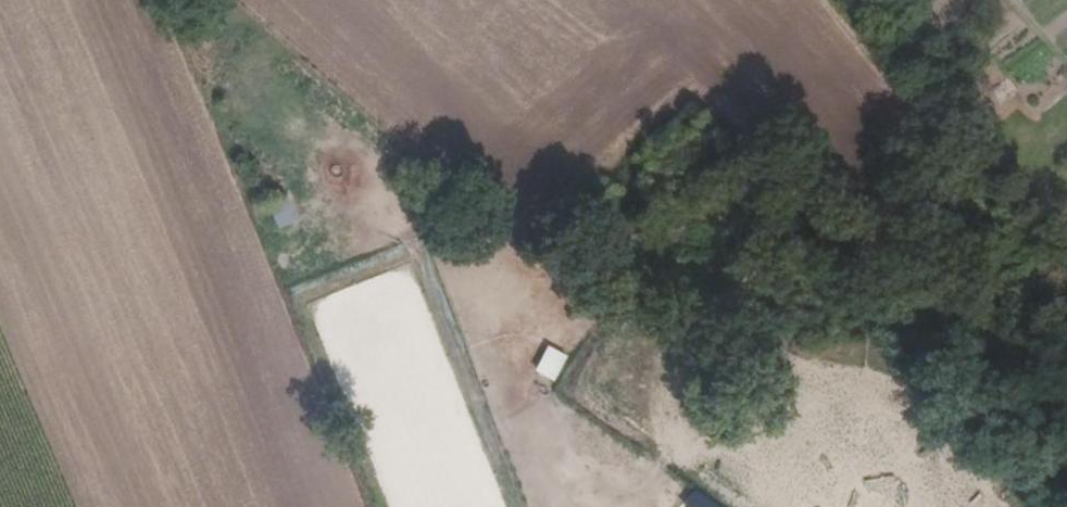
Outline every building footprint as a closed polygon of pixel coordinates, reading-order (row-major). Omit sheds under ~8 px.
[(1020,89),(1008,75),(989,92),(1001,107),(1020,89)] [(568,356),(548,346),(535,371),(555,381),(568,356)]
